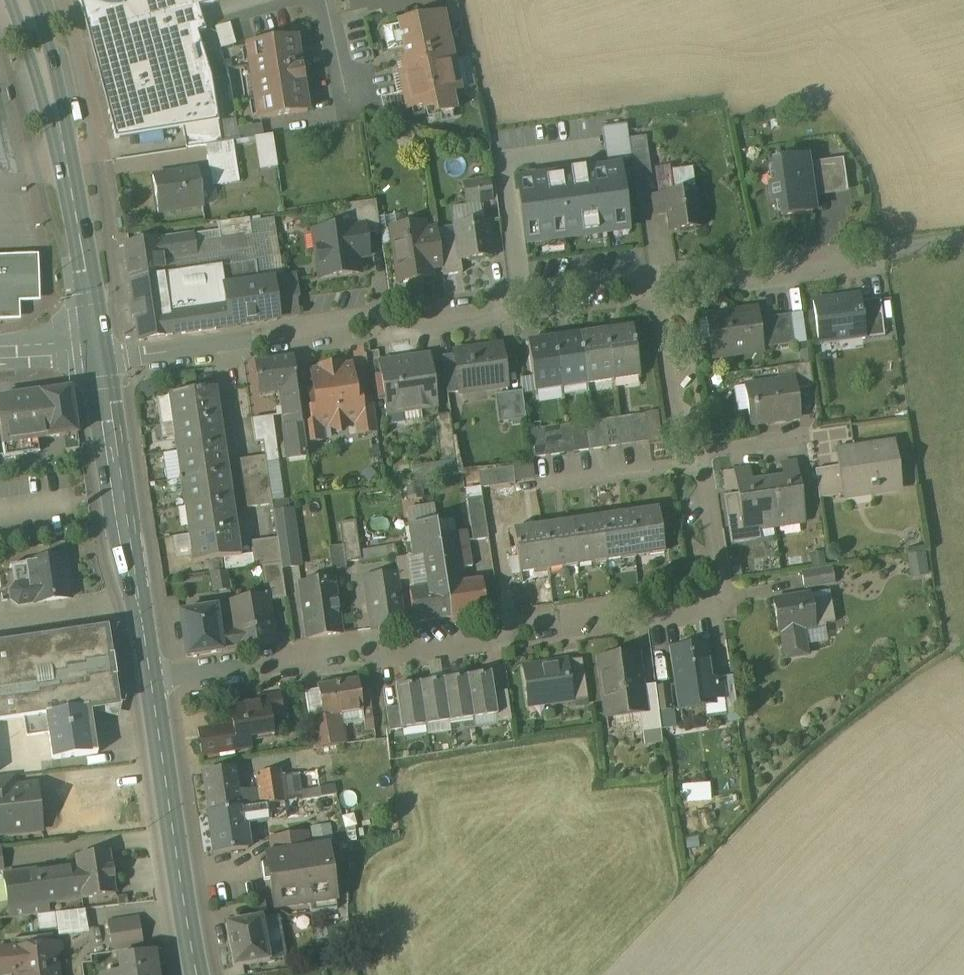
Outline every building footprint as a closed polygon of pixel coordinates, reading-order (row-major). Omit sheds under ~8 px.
[(115,139),(183,128),(187,149),(206,146),(222,144),(212,79),(198,34),(206,31),(199,9),(228,0),(79,0),(115,139)] [(353,11),(381,4),(383,16),(440,3),(439,0),(350,0),(353,11)] [(443,15),(399,25),(407,62),(402,63),(405,74),(400,75),(406,104),(408,111),(414,109),(423,107),(424,113),(435,110),(437,115),(455,111),(451,93),(460,91),(443,15)] [(218,27),(224,48),(240,44),(234,22),(218,27)] [(297,39),(247,47),(258,120),(308,112),(297,39)] [(406,104),(383,109),(385,117),(418,127),(414,109),(408,111),(406,104)] [(262,126),(239,129),(239,132),(241,141),(256,139),(264,137),(262,126)] [(273,136),(264,137),(256,139),(261,171),(278,168),(273,136)] [(646,138),(630,140),(635,176),(650,175),(646,138)] [(222,144),(206,146),(208,160),(237,155),(235,142),(222,144)] [(237,155),(208,160),(213,189),(242,184),(237,155)] [(806,159),(774,163),(777,186),(770,187),(772,202),(780,201),(782,217),(813,212),(811,194),(807,165),(806,159)] [(841,160),(807,165),(811,194),(845,189),(841,160)] [(619,164),(516,180),(526,247),(630,231),(619,164)] [(692,166),(670,169),(673,190),(654,193),(657,212),(669,210),(672,231),(701,227),(692,166)] [(197,171),(154,178),(159,214),(203,207),(197,171)] [(490,181),(465,184),(468,203),(493,200),(490,181)] [(376,201),(348,205),(351,229),(363,227),(364,235),(381,232),(376,201)] [(250,219),(218,224),(220,240),(252,235),(250,219)] [(487,222),(455,226),(457,238),(460,262),(461,262),(492,257),(487,222)] [(423,224),(400,228),(402,242),(394,243),(400,283),(431,278),(430,269),(425,232),(423,224)] [(351,229),(314,234),(321,277),(359,272),(357,258),(367,256),(364,235),(363,227),(351,229)] [(437,231),(425,232),(430,269),(442,267),(438,241),(437,231)] [(194,236),(125,245),(131,282),(165,277),(162,261),(197,256),(194,236)] [(457,238),(438,241),(442,267),(444,277),(463,274),(461,262),(460,262),(457,238)] [(16,318),(16,300),(36,299),(34,261),(0,262),(0,318),(16,318)] [(165,277),(131,282),(134,308),(131,308),(133,319),(136,319),(139,341),(230,328),(225,292),(259,287),(256,263),(165,277)] [(296,281),(274,284),(274,285),(273,285),(278,319),(299,316),(297,302),(299,299),(296,281)] [(259,287),(225,292),(230,328),(279,321),(278,319),(273,285),(259,287)] [(860,296),(814,302),(819,345),(822,345),(821,337),(834,335),(835,339),(863,335),(863,340),(885,336),(881,300),(860,302),(860,296)] [(739,312),(710,316),(715,353),(732,350),(732,353),(763,349),(759,319),(758,310),(756,310),(756,312),(740,314),(739,312)] [(791,315),(759,319),(763,349),(795,345),(791,315)] [(633,328),(605,332),(613,382),(640,378),(633,328)] [(605,332),(580,335),(588,386),(613,382),(605,332)] [(580,335),(554,339),(562,390),(588,386),(580,335)] [(554,339),(527,344),(536,394),(562,390),(554,339)] [(502,347),(454,354),(454,356),(459,393),(507,386),(502,347)] [(454,356),(442,357),(447,395),(459,393),(454,356)] [(292,357),(258,362),(262,395),(279,393),(297,390),(292,357)] [(430,357),(379,365),(386,414),(437,407),(430,357)] [(341,364),(320,367),(321,371),(311,373),(315,402),(311,403),(311,408),(300,410),(305,445),(322,443),(320,427),(329,426),(340,433),(348,423),(358,421),(359,421),(363,416),(361,400),(360,396),(356,397),(352,367),(341,369),(341,364)] [(810,364),(778,368),(780,383),(795,381),(796,388),(813,386),(810,364)] [(780,383),(751,387),(756,424),(799,419),(796,388),(795,381),(780,383)] [(0,400),(0,425),(3,446),(38,441),(78,435),(71,390),(0,400)] [(214,390),(175,396),(176,407),(168,408),(171,425),(179,424),(180,436),(172,437),(175,452),(183,451),(184,463),(177,464),(180,481),(188,480),(189,492),(183,493),(185,508),(191,507),(193,519),(186,519),(189,536),(195,535),(197,546),(190,547),(193,563),(237,557),(214,390)] [(297,390),(279,393),(289,461),(307,458),(305,445),(300,410),(297,390)] [(523,392),(507,394),(511,422),(526,420),(523,392)] [(373,399),(361,400),(363,416),(359,421),(358,421),(360,437),(378,434),(373,399)] [(450,415),(434,417),(441,465),(457,462),(450,415)] [(645,415),(630,417),(634,445),(649,443),(645,415)] [(273,417),(252,420),(256,443),(264,442),(266,455),(278,453),(273,417)] [(630,417),(616,419),(620,447),(634,445),(630,417)] [(616,419),(601,421),(605,449),(620,447),(616,419)] [(601,421),(587,423),(590,451),(605,449),(601,421)] [(587,423),(572,425),(576,453),(590,451),(587,423)] [(572,425),(557,427),(561,455),(576,453),(572,425)] [(839,442),(838,426),(815,427),(816,444),(839,442)] [(557,427),(543,429),(547,457),(561,455),(557,427)] [(543,429),(528,431),(532,459),(547,457),(543,429)] [(3,446),(5,459),(40,454),(38,441),(3,446)] [(892,443),(853,449),(854,455),(839,457),(841,467),(845,496),(845,497),(899,489),(892,443)] [(266,457),(239,461),(245,511),(273,507),(266,457)] [(783,480),(768,482),(774,526),(804,522),(796,463),(781,465),(783,480)] [(434,464),(414,465),(416,495),(436,494),(434,464)] [(516,469),(518,480),(539,477),(537,466),(516,469)] [(841,467),(815,471),(820,500),(845,496),(841,467)] [(513,468),(479,473),(481,489),(515,485),(513,468)] [(752,484),(750,469),(735,471),(738,491),(739,500),(728,502),(733,542),(757,539),(756,529),(774,526),(768,482),(752,484)] [(735,471),(723,473),(726,493),(738,491),(735,471)] [(482,498),(467,500),(473,541),(468,542),(468,543),(489,540),(482,498)] [(658,510),(629,514),(635,559),(664,555),(658,510)] [(292,512),(274,514),(278,540),(281,564),(282,569),(300,567),(292,512)] [(629,514),(600,518),(607,563),(635,559),(629,514)] [(600,518),(571,522),(578,567),(607,563),(600,518)] [(356,522),(340,524),(343,545),(346,564),(362,561),(361,555),(356,522)] [(571,522),(542,527),(549,571),(578,567),(571,522)] [(429,588),(410,591),(415,624),(451,619),(447,586),(439,536),(437,523),(410,527),(415,560),(425,558),(429,588)] [(542,527),(513,531),(519,576),(549,571),(542,527)] [(466,532),(439,536),(447,586),(463,583),(461,569),(472,568),(470,554),(469,554),(468,542),(466,532)] [(278,540),(250,544),(253,568),(262,567),(281,564),(278,540)] [(85,542),(49,547),(51,562),(66,560),(88,556),(85,542)] [(343,545),(329,547),(332,570),(346,568),(346,564),(343,545)] [(385,551),(361,555),(362,561),(386,558),(385,551)] [(51,562),(10,568),(11,570),(12,570),(15,587),(15,585),(16,586),(11,593),(12,602),(19,607),(72,599),(71,596),(70,596),(68,578),(67,578),(64,564),(65,564),(65,563),(66,562),(66,560),(51,562)] [(281,564),(262,567),(266,593),(271,592),(272,601),(286,599),(282,569),(281,564)] [(832,569),(802,574),(805,588),(834,583),(832,569)] [(214,591),(231,589),(229,571),(212,573),(214,591)] [(398,575),(365,579),(372,630),(406,625),(398,575)] [(333,581),(324,582),(323,576),(309,578),(310,584),(301,585),(309,639),(341,635),(333,581)] [(463,583),(447,586),(451,619),(487,614),(482,581),(463,583)] [(810,596),(773,602),(778,634),(782,634),(785,659),(807,656),(803,630),(813,628),(814,629),(815,629),(815,627),(835,623),(831,598),(811,602),(810,596)] [(267,597),(232,603),(233,614),(234,614),(239,650),(274,644),(267,597)] [(216,609),(180,614),(187,658),(239,650),(234,614),(233,614),(217,616),(216,609)] [(0,648),(0,723),(24,720),(24,718),(87,710),(88,710),(117,706),(105,633),(0,648)] [(711,680),(705,646),(672,651),(681,711),(715,706),(715,704),(724,703),(721,679),(711,680)] [(638,653),(599,658),(608,731),(609,731),(608,720),(640,716),(639,710),(646,709),(643,688),(638,653)] [(582,661),(524,669),(530,706),(570,700),(570,702),(588,699),(582,661)] [(492,677),(467,680),(473,721),(498,717),(494,696),(492,677)] [(358,680),(317,687),(322,718),(324,729),(342,726),(346,725),(345,725),(363,722),(362,712),(363,712),(362,708),(358,682),(358,680)] [(467,680),(444,684),(450,724),(473,721),(467,680)] [(368,681),(358,682),(362,708),(371,706),(368,681)] [(444,684),(420,687),(426,727),(450,724),(444,684)] [(656,686),(643,688),(646,709),(639,710),(640,716),(642,734),(661,731),(659,713),(656,688),(656,686)] [(420,687),(397,690),(400,711),(403,731),(426,727),(420,687)] [(656,688),(659,713),(672,711),(669,687),(656,688)] [(508,694),(494,696),(498,717),(499,726),(512,725),(508,694)] [(280,696),(264,698),(265,704),(267,704),(269,720),(283,718),(280,696)] [(233,728),(198,733),(201,756),(236,752),(235,741),(271,736),(269,720),(267,704),(265,704),(231,709),(233,728)] [(87,710),(24,718),(24,720),(27,738),(49,734),(53,761),(95,756),(88,710),(87,710)] [(400,711),(388,713),(391,734),(403,733),(403,731),(400,711)] [(342,726),(324,729),(322,718),(308,720),(314,750),(345,745),(344,739),(342,726)] [(236,770),(204,775),(210,814),(286,803),(282,778),(281,771),(257,775),(259,791),(239,794),(236,770)] [(298,775),(282,778),(286,803),(295,801),(295,802),(302,800),(298,775)] [(0,779),(0,795),(15,794),(14,790),(13,778),(0,779)] [(99,781),(67,785),(67,790),(37,793),(40,821),(60,820),(59,810),(70,808),(70,826),(105,823),(99,781)] [(0,795),(0,835),(41,830),(40,821),(37,793),(30,794),(23,789),(14,790),(15,794),(0,795)] [(286,803),(210,814),(209,814),(215,855),(249,850),(245,826),(286,820),(298,818),(295,802),(295,801),(286,803)] [(307,834),(271,840),(273,853),(309,848),(307,834)] [(273,853),(267,854),(268,866),(261,867),(264,883),(271,882),(273,900),(289,897),(290,908),(309,905),(311,915),(337,911),(328,845),(273,853)] [(110,853),(76,858),(77,866),(81,893),(82,901),(116,896),(110,853)] [(77,866),(5,877),(9,904),(10,910),(22,908),(49,905),(73,901),(72,894),(81,893),(77,866)] [(0,905),(0,921),(23,918),(22,908),(10,910),(9,904),(0,905)] [(49,905),(22,908),(23,918),(50,915),(49,905)] [(139,918),(107,923),(110,938),(141,933),(139,918)] [(259,920),(226,926),(234,966),(267,960),(259,920)] [(141,933),(110,938),(113,954),(144,949),(141,933)] [(53,937),(11,942),(12,949),(54,944),(53,937)] [(12,949),(15,974),(21,974),(57,971),(56,959),(62,952),(61,943),(54,944),(12,949)] [(0,951),(0,974),(15,974),(12,949),(0,951)] [(118,959),(120,974),(157,974),(154,953),(118,959)]
